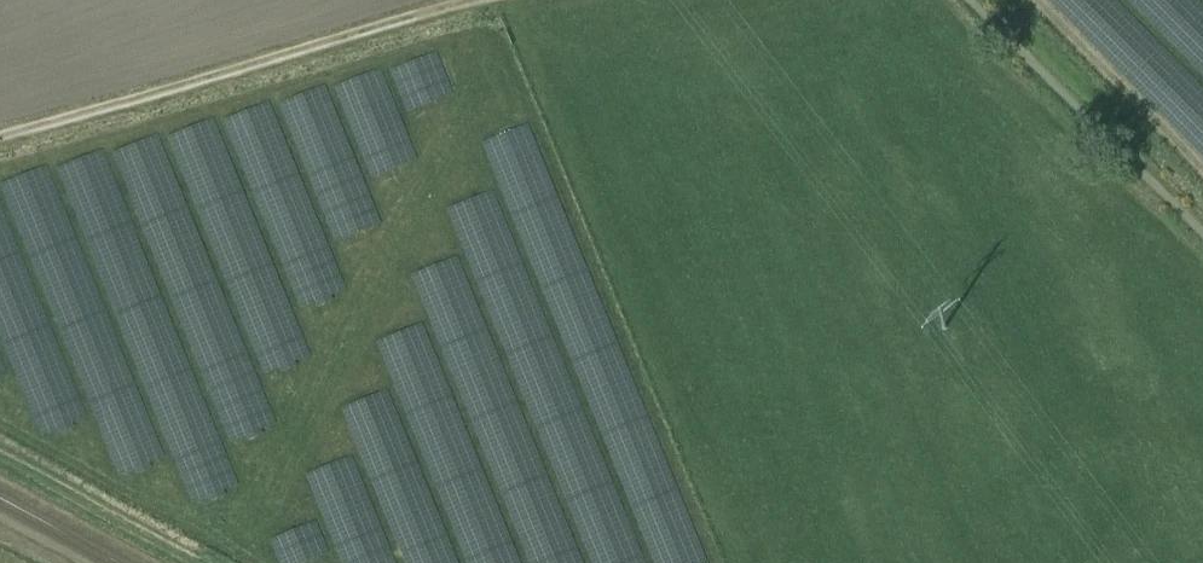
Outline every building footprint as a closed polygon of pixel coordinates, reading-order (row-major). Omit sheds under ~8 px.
[(310,528),(281,529),(281,562),(311,562),(310,528)]
